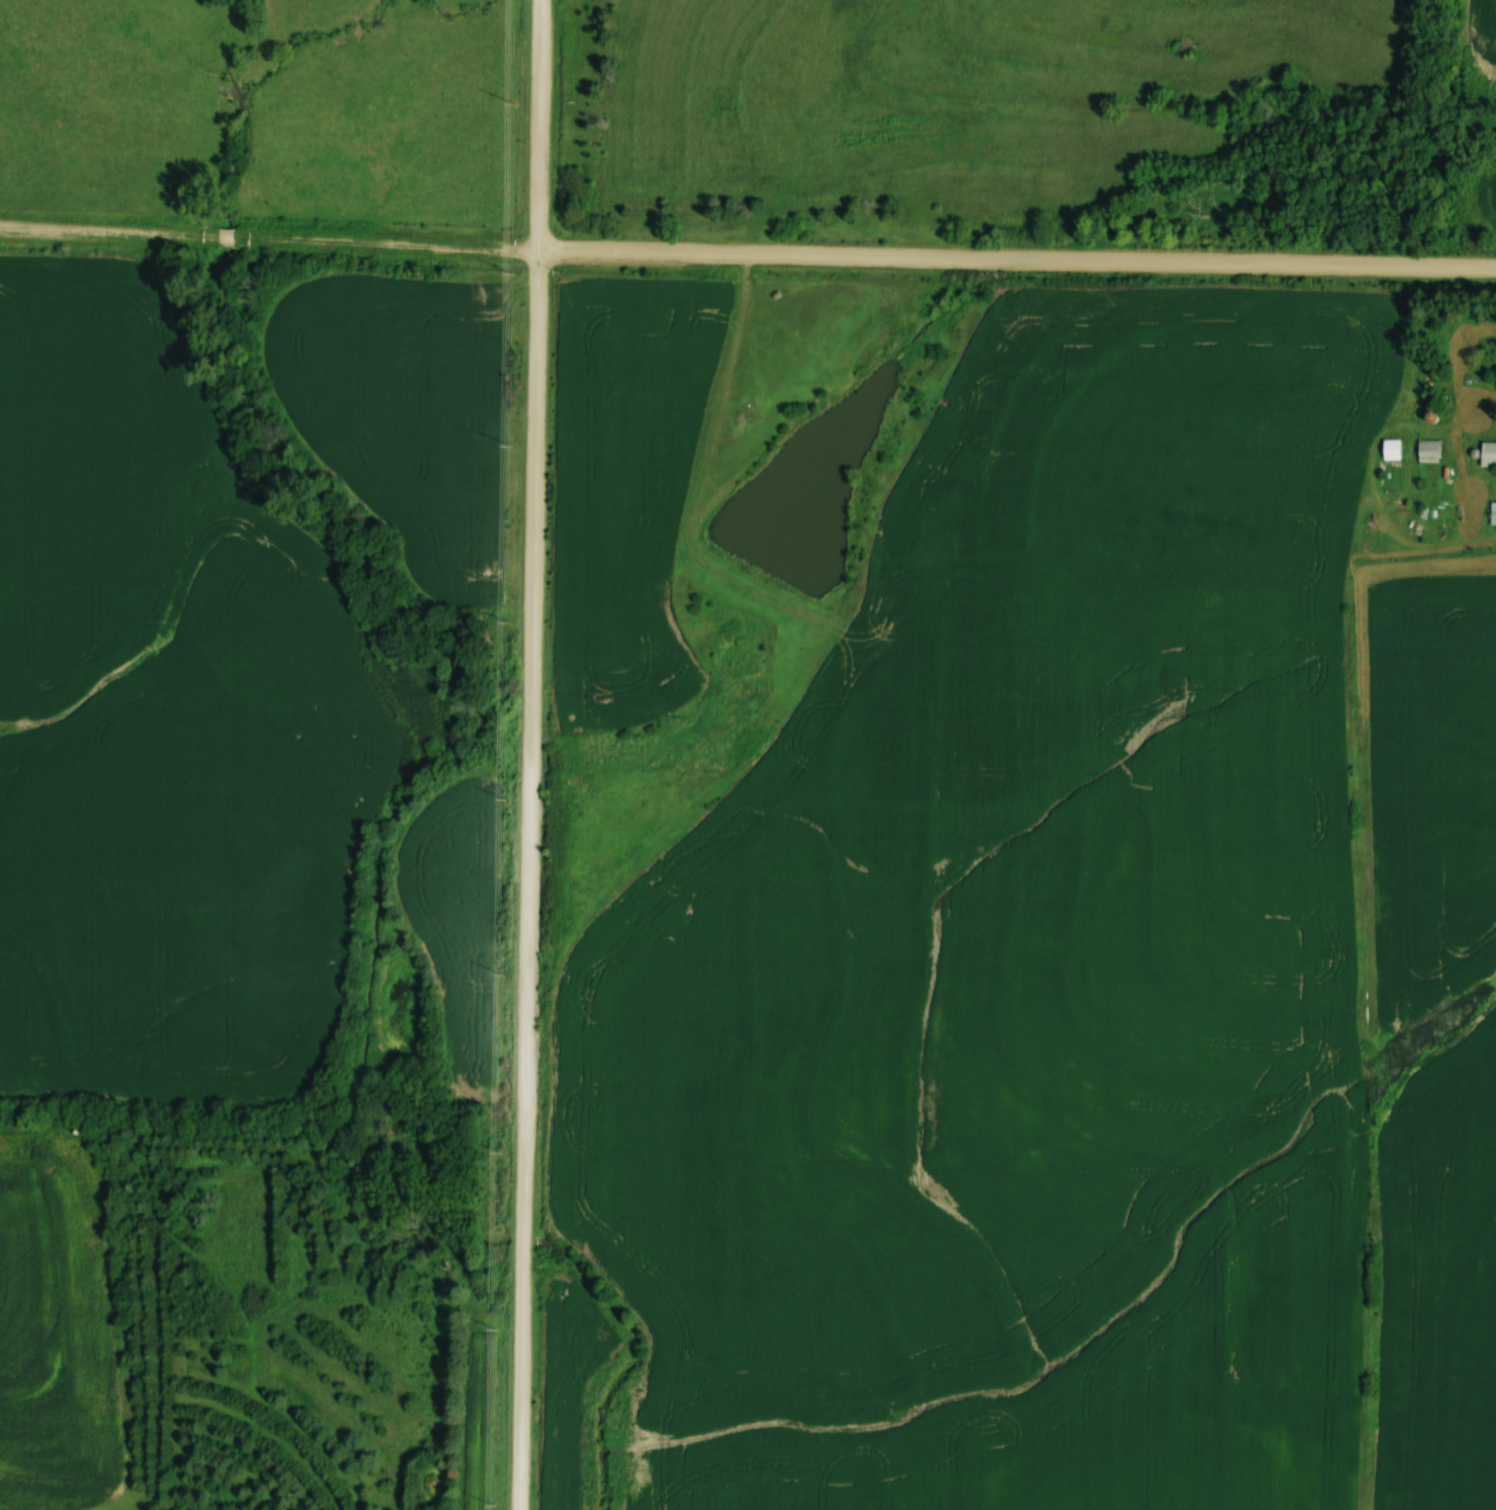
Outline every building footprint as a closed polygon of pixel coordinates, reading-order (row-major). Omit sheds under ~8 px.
[(1399,439),(1382,439),(1382,459),(1399,459),(1399,439)] [(1440,439),(1417,439),(1417,462),(1440,462),(1440,439)] [(1480,441),(1480,467),(1495,467),(1495,441),(1480,441)]
